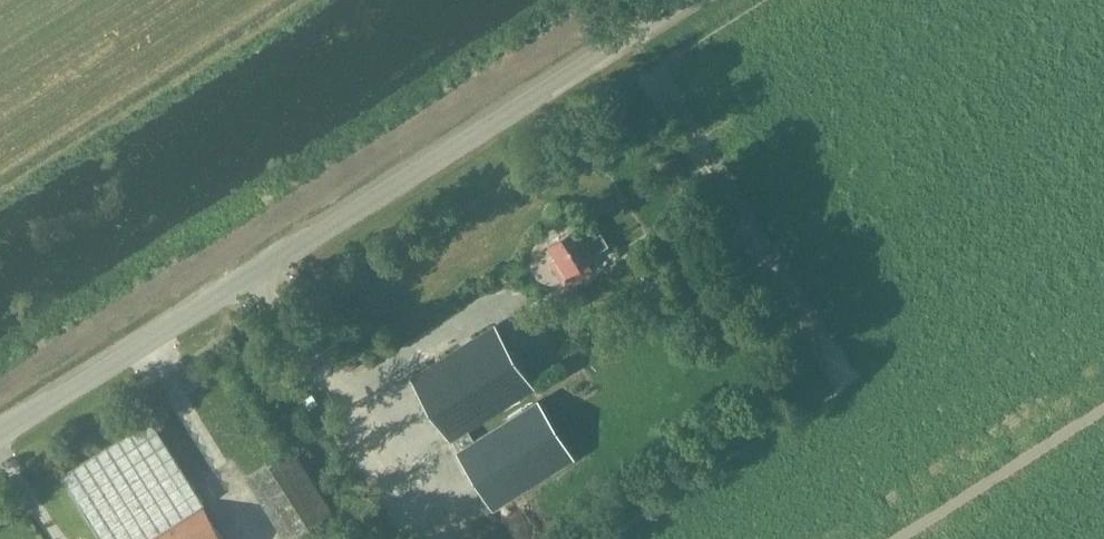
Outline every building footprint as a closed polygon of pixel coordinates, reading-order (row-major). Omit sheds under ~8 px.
[(575,226),(548,243),(556,257),(550,261),(564,285),(591,268),(587,261),(594,257),(592,253),(607,244),(600,231),(584,241),(575,226)] [(451,439),(468,429),(534,388),(495,325),(412,377),(451,439)] [(309,408),(318,403),(312,393),(303,399),(309,408)] [(460,448),(456,450),(493,510),(574,459),(538,400),(474,439),(460,448)] [(204,502),(149,417),(59,475),(101,538),(224,538),(201,504),(204,502)] [(333,511),(293,449),(246,479),(285,538),(290,538),(333,511)]
